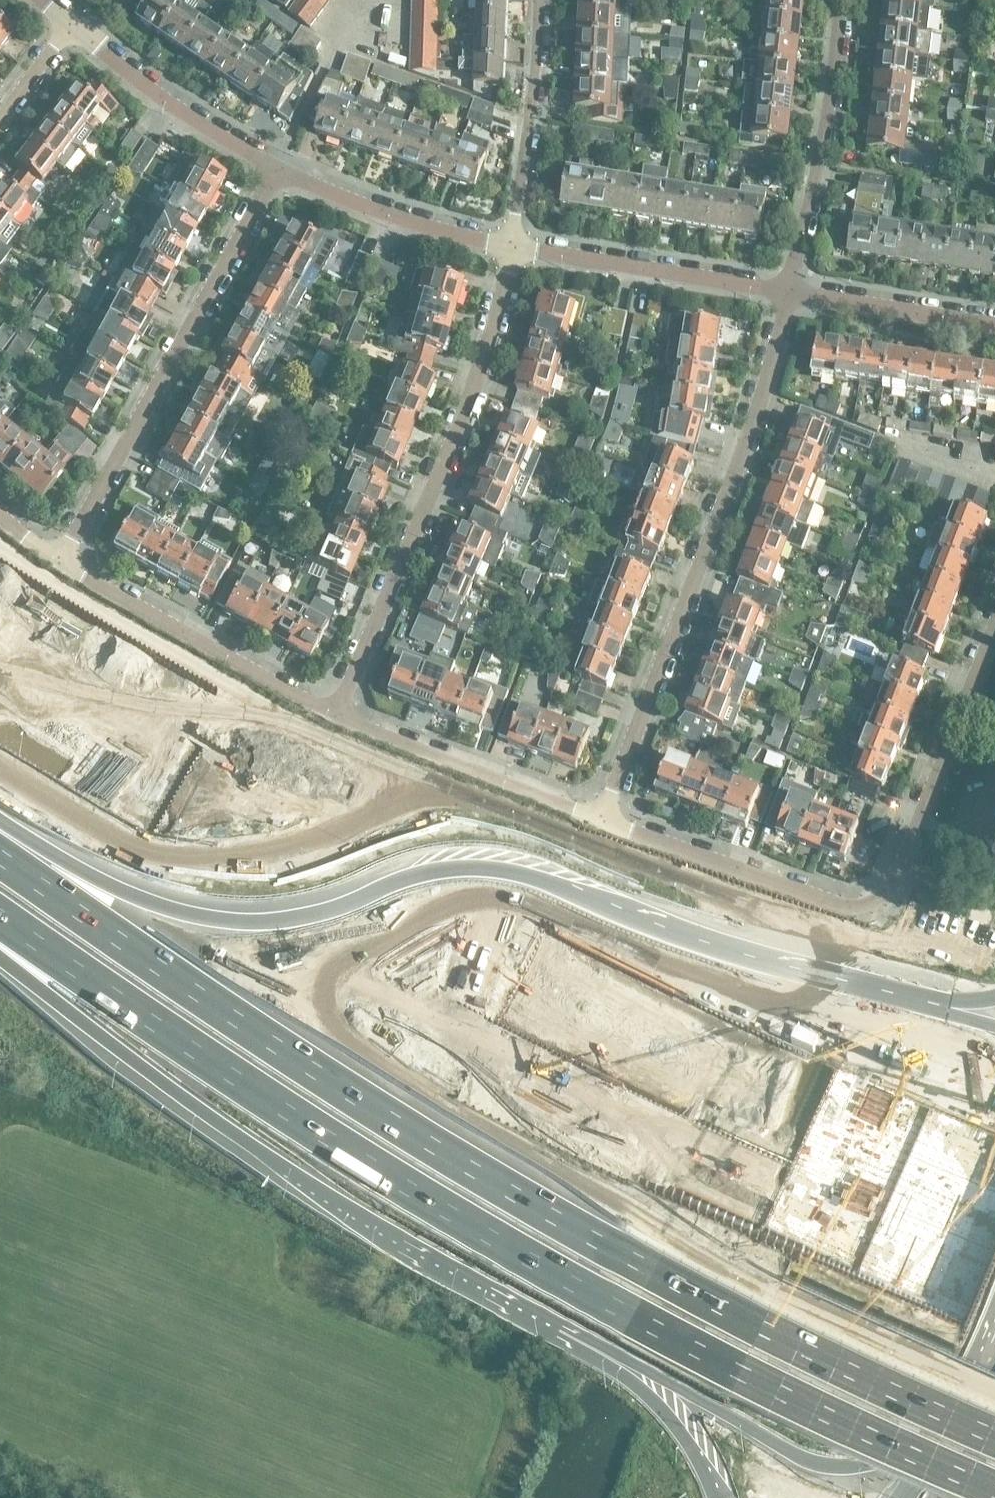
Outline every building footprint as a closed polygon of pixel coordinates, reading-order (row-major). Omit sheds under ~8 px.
[(182,7),(171,0),(139,0),(135,6),(144,12),(138,21),(162,36),(182,7)] [(205,23),(210,15),(189,0),(187,0),(182,7),(162,36),(185,52),(205,23)] [(262,14),(268,5),(260,0),(254,9),(262,14)] [(293,0),(273,0),(286,9),(293,0)] [(314,0),(299,0),(297,2),(318,17),(325,7),(314,0)] [(506,0),(479,0),(478,15),(506,16),(506,12),(508,12),(508,1),(506,1),(506,0)] [(581,0),(582,1),(582,10),(580,10),(580,11),(616,12),(616,13),(628,14),(629,0),(581,0)] [(768,16),(802,20),(802,19),(800,19),(801,9),(803,10),(804,0),(770,0),(768,16)] [(887,3),(886,3),(886,4),(921,8),(930,9),(930,11),(934,11),(935,0),(887,0),(887,3)] [(438,13),(439,1),(413,1),(413,13),(438,13)] [(318,17),(297,2),(290,13),(310,28),(318,17)] [(918,32),(921,8),(886,4),(884,18),(885,18),(884,28),(883,27),(883,28),(918,32)] [(273,22),(279,13),(268,5),(262,14),(273,22)] [(968,7),(966,17),(979,19),(980,9),(968,7)] [(614,37),(616,13),(616,12),(580,11),(580,12),(581,12),(581,22),(580,22),(579,35),(614,37)] [(285,29),(290,21),(279,13),(273,22),(285,29)] [(438,25),(438,13),(413,13),(412,24),(438,25)] [(5,45),(12,37),(11,36),(19,26),(3,14),(0,18),(0,51),(5,45)] [(505,24),(506,16),(478,15),(477,38),(505,39),(505,35),(507,35),(507,25),(505,24)] [(801,21),(802,20),(768,16),(765,40),(799,44),(800,31),(799,31),(800,21),(801,21)] [(977,29),(979,19),(966,17),(965,27),(977,29)] [(292,34),(298,26),(290,21),(285,29),(292,34)] [(693,21),(692,32),(706,34),(706,22),(693,21)] [(209,68),(228,39),(205,23),(185,52),(209,68)] [(437,37),(438,25),(412,24),(412,36),(437,37)] [(673,28),(670,38),(670,39),(670,40),(684,41),(686,29),(673,28)] [(915,57),(918,32),(883,28),(881,42),(882,42),(881,52),(880,52),(880,53),(915,57)] [(322,43),(302,29),(295,39),(303,44),(315,52),(322,43)] [(706,34),(692,32),(691,43),(703,44),(706,34)] [(613,61),(614,37),(579,35),(579,36),(580,36),(580,46),(579,46),(578,60),(613,61)] [(437,48),(437,37),(412,36),(411,48),(437,48)] [(505,39),(477,38),(465,37),(463,60),(458,60),(458,61),(504,63),(504,58),(506,58),(506,48),(504,48),(505,39)] [(232,84),(252,55),(228,39),(209,68),(232,84)] [(298,52),(303,44),(295,39),(293,42),(290,46),(298,52)] [(683,51),(684,41),(670,40),(671,49),(683,51)] [(799,45),(799,44),(765,40),(762,65),(796,69),(798,55),(796,55),(797,45),(799,45)] [(315,52),(303,44),(298,52),(303,56),(310,61),(315,52)] [(437,59),(437,48),(411,48),(411,59),(437,59)] [(969,63),(970,53),(958,51),(957,62),(969,63)] [(912,81),(915,57),(880,53),(878,66),(880,66),(879,76),(877,76),(877,77),(912,81)] [(255,100),(275,70),(252,55),(232,84),(255,100)] [(369,72),(371,64),(349,56),(345,67),(359,72),(368,75),(369,72)] [(923,77),(931,78),(933,56),(924,56),(923,77)] [(436,72),(437,59),(411,59),(411,71),(436,72)] [(612,86),(613,61),(578,60),(578,61),(579,61),(579,70),(577,70),(577,84),(612,86)] [(503,71),(504,63),(458,61),(458,71),(475,72),(475,85),(474,94),(491,100),(492,86),(503,86),(503,82),(505,82),(505,71),(503,71)] [(281,62),(275,70),(255,100),(279,115),(304,77),(281,62)] [(969,63),(957,62),(955,72),(968,74),(969,63)] [(382,79),(385,69),(376,65),(372,75),(382,79)] [(796,69),(762,65),(759,89),(793,93),(795,79),(793,79),(795,69),(796,69)] [(355,81),(359,72),(345,67),(342,76),(355,81)] [(395,83),(398,73),(385,69),(382,79),(395,83)] [(687,69),(686,81),(701,82),(701,71),(687,69)] [(440,72),(436,72),(411,71),(411,72),(440,83),(440,72)] [(365,84),(368,75),(359,72),(355,81),(365,84)] [(408,88),(411,78),(398,73),(395,83),(408,88)] [(664,88),(679,89),(681,79),(667,77),(664,88)] [(909,105),(912,81),(877,77),(876,90),(877,91),(876,100),(874,100),(874,101),(909,105)] [(416,91),(420,81),(411,78),(408,88),(416,91)] [(343,144),(354,111),(339,105),(345,87),(326,80),(307,119),(320,123),(316,135),(343,144)] [(697,93),(701,82),(686,81),(685,91),(697,93)] [(433,97),(437,87),(428,84),(425,94),(433,97)] [(624,87),(612,86),(577,84),(577,85),(578,85),(578,95),(576,95),(576,109),(588,110),(587,122),(622,124),(624,87)] [(65,97),(59,106),(85,126),(95,134),(101,126),(91,118),(99,108),(111,117),(119,107),(91,86),(84,95),(74,86),(72,89),(71,89),(65,97)] [(446,101),(450,91),(437,87),(433,97),(446,101)] [(793,93),(759,89),(746,87),(743,112),(756,113),(790,117),(792,103),(791,103),(792,93),(793,94),(793,93)] [(678,101),(679,89),(664,88),(665,99),(678,101)] [(459,106),(463,96),(450,91),(446,101),(459,106)] [(471,99),(463,96),(459,106),(468,109),(471,99)] [(370,153),(385,110),(358,100),(354,111),(343,144),(370,153)] [(495,107),(475,100),(471,112),(480,115),(493,119),(495,107)] [(906,129),(909,105),(874,101),(873,115),(874,115),(873,125),(872,124),(871,125),(906,129)] [(951,101),(950,109),(963,111),(964,102),(951,101)] [(85,126),(59,106),(57,108),(56,108),(50,116),(51,117),(44,125),(70,146),(85,126)] [(961,120),(963,111),(950,109),(948,118),(949,119),(961,120)] [(989,112),(968,109),(967,118),(986,121),(986,123),(994,125),(994,112),(989,112)] [(396,163),(411,119),(385,110),(370,153),(396,163)] [(477,124),(480,115),(471,112),(468,121),(477,124)] [(790,118),(790,117),(756,113),(753,138),(788,142),(789,127),(788,127),(789,118),(790,118)] [(493,119),(480,115),(477,124),(492,129),(493,119)] [(423,172),(438,129),(411,119),(396,163),(423,172)] [(681,123),(679,134),(696,137),(695,129),(695,125),(681,123)] [(56,164),(70,146),(44,125),(42,127),(35,135),(36,136),(30,144),(56,164)] [(871,125),(869,150),(902,154),(901,165),(934,169),(937,147),(920,145),(921,131),(906,129),(871,125)] [(604,143),(605,131),(574,126),(572,138),(604,143)] [(449,181),(464,138),(438,129),(423,172),(449,181)] [(131,131),(127,138),(119,151),(128,158),(141,138),(131,131)] [(616,132),(605,131),(604,143),(614,144),(616,132)] [(647,147),(648,137),(637,135),(635,145),(647,147)] [(945,136),(943,149),(957,151),(959,137),(950,136),(945,136)] [(661,149),(662,140),(648,137),(647,147),(661,149)] [(491,147),(464,138),(449,181),(476,191),(491,147)] [(142,148),(133,163),(146,171),(154,157),(159,150),(146,142),(142,148)] [(42,183),(56,164),(30,144),(28,146),(21,155),(22,155),(15,164),(21,169),(14,178),(39,196),(46,186),(42,183)] [(697,156),(698,146),(686,144),(685,153),(697,156)] [(710,158),(711,148),(698,146),(697,156),(710,158)] [(739,165),(741,153),(732,152),(730,164),(739,165)] [(770,170),(772,158),(741,153),(739,165),(770,170)] [(176,169),(166,186),(179,193),(208,209),(220,188),(224,182),(226,178),(184,154),(183,156),(180,162),(176,169)] [(943,156),(942,166),(955,168),(956,158),(943,156)] [(586,211),(592,175),(594,164),(581,161),(579,173),(567,171),(563,194),(559,194),(558,203),(561,204),(562,204),(561,207),(586,211)] [(146,171),(133,163),(127,172),(142,177),(146,171)] [(110,166),(105,173),(115,180),(120,172),(110,166)] [(955,168),(942,166),(941,166),(939,177),(954,179),(955,168)] [(105,195),(115,180),(105,173),(95,188),(105,195)] [(611,215),(617,179),(592,175),(586,211),(611,215)] [(862,175),(860,187),(895,193),(896,180),(887,178),(870,176),(862,175)] [(39,196),(14,178),(7,188),(0,183),(0,213),(12,222),(27,202),(32,205),(39,196)] [(635,219),(641,183),(617,179),(611,215),(635,219)] [(660,223),(666,187),(641,183),(635,219),(660,223)] [(164,185),(153,206),(155,208),(196,231),(208,209),(179,193),(164,185)] [(933,202),(935,186),(924,185),(922,197),(933,202)] [(946,188),(935,186),(933,202),(944,201),(946,188)] [(685,227),(691,191),(666,187),(660,223),(685,227)] [(879,222),(881,222),(884,205),(893,207),(893,205),(895,193),(860,187),(858,204),(857,204),(854,222),(847,221),(845,231),(852,232),(849,254),(863,256),(863,254),(873,256),(873,258),(879,222)] [(742,188),(740,199),(734,235),(759,239),(759,236),(760,237),(762,226),(761,226),(766,192),(762,192),(759,190),(750,189),(746,189),(742,188)] [(710,231),(715,195),(691,191),(685,227),(710,231)] [(980,209),(983,195),(972,193),(970,206),(980,209)] [(734,235),(740,199),(715,195),(710,231),(734,235)] [(993,196),(983,195),(980,209),(981,209),(991,209),(993,196)] [(110,197),(104,207),(117,215),(121,208),(110,197)] [(897,262),(903,226),(891,224),(895,205),(893,205),(893,207),(884,205),(881,222),(879,222),(873,258),(897,262)] [(117,215),(104,207),(99,215),(114,220),(117,215)] [(185,252),(196,231),(155,208),(143,229),(155,236),(185,252)] [(12,222),(0,213),(0,238),(12,222)] [(87,219),(81,214),(76,221),(84,227),(85,226),(87,219)] [(921,266),(927,230),(903,226),(897,262),(921,266)] [(994,275),(994,229),(978,226),(976,238),(975,238),(970,273),(994,278),(994,275)] [(825,234),(833,236),(834,229),(826,227),(825,234)] [(91,228),(86,237),(94,242),(99,233),(91,228)] [(292,228),(280,249),(309,265),(326,275),(330,266),(327,264),(338,246),(324,238),(320,244),(310,238),(310,237),(306,235),(306,236),(292,228)] [(945,270),(951,234),(927,230),(921,266),(945,270)] [(970,273),(975,238),(951,234),(945,270),(970,273)] [(173,273),(185,252),(155,236),(143,257),(173,273)] [(69,251),(58,245),(52,255),(63,261),(69,251)] [(88,260),(77,248),(72,256),(84,265),(88,260)] [(297,286),(309,265),(280,249),(268,270),(297,286)] [(398,249),(394,262),(406,266),(408,262),(411,253),(398,249)] [(169,281),(173,273),(143,257),(131,250),(114,281),(150,301),(155,291),(161,294),(162,293),(166,295),(172,283),(169,281)] [(355,260),(346,284),(360,290),(369,266),(372,259),(358,253),(355,260)] [(84,265),(72,256),(65,266),(80,271),(84,265)] [(392,267),(391,267),(379,262),(370,285),(383,290),(387,281),(392,267)] [(462,283),(457,282),(461,269),(435,262),(431,274),(419,271),(413,294),(423,297),(456,307),(462,283)] [(49,281),(53,274),(44,268),(40,274),(49,281)] [(285,308),(297,286),(268,270),(256,291),(285,308)] [(49,281),(40,274),(36,280),(45,286),(49,281)] [(144,312),(150,301),(114,281),(97,313),(109,320),(138,336),(139,335),(142,337),(148,325),(145,323),(150,315),(144,312)] [(380,298),(383,290),(370,285),(367,293),(380,298)] [(274,329),(285,308),(256,291),(244,313),(274,329)] [(341,293),(339,300),(353,306),(358,294),(341,293)] [(449,330),(456,307),(423,297),(416,321),(449,330)] [(543,298),(537,321),(570,330),(569,331),(576,333),(579,323),(572,321),(576,307),(562,303),(562,302),(558,301),(557,302),(543,298)] [(55,311),(44,299),(38,308),(52,316),(55,311)] [(349,316),(353,306),(339,300),(336,306),(349,316)] [(23,321),(28,314),(19,308),(14,315),(23,321)] [(52,316),(38,308),(32,317),(48,322),(52,316)] [(625,322),(627,314),(608,310),(602,334),(623,339),(625,322)] [(262,350),(274,329),(244,313),(233,334),(262,350)] [(650,319),(635,316),(630,341),(645,344),(648,328),(650,319)] [(442,353),(449,330),(416,321),(407,317),(394,351),(408,356),(408,358),(432,364),(436,352),(442,353)] [(8,326),(15,331),(20,324),(13,319),(8,326)] [(126,357),(138,336),(109,320),(97,341),(126,357)] [(563,354),(569,331),(570,330),(537,321),(530,345),(563,354)] [(687,321),(684,345),(717,350),(721,326),(687,321)] [(354,322),(349,335),(364,340),(367,331),(354,322)] [(0,331),(0,352),(1,352),(15,335),(4,327),(0,331)] [(251,368),(262,350),(233,334),(221,355),(227,358),(221,369),(244,381),(245,380),(243,379),(248,369),(250,370),(251,368)] [(362,345),(364,340),(349,335),(346,343),(362,345)] [(29,350),(18,338),(18,337),(10,348),(24,356),(29,350)] [(126,357),(97,341),(93,339),(89,346),(93,348),(86,362),(85,362),(114,379),(126,357)] [(322,341),(319,349),(332,355),(338,342),(322,341)] [(644,350),(645,344),(630,341),(627,352),(644,350)] [(836,379),(841,346),(818,342),(812,375),(836,379)] [(556,377),(563,354),(530,345),(524,368),(556,377)] [(713,374),(717,350),(684,345),(680,369),(713,374)] [(860,383),(865,350),(841,346),(836,379),(860,383)] [(24,356),(10,348),(4,356),(20,362),(24,356)] [(327,363),(332,355),(319,349),(317,353),(327,363)] [(884,387),(889,353),(865,350),(860,383),(884,387)] [(343,351),(339,361),(353,367),(357,357),(343,351)] [(604,352),(603,360),(618,363),(620,352),(604,352)] [(908,391),(913,357),(889,353),(884,387),(908,391)] [(103,400),(114,379),(85,362),(86,362),(73,355),(61,377),(103,400)] [(931,395),(937,361),(913,357),(908,391),(931,395)] [(429,377),(432,364),(408,358),(405,367),(403,367),(394,389),(425,402),(434,380),(429,377)] [(615,373),(618,363),(603,360),(601,366),(615,373)] [(955,398),(961,365),(937,361),(931,395),(932,395),(931,408),(939,409),(941,396),(955,399),(955,398)] [(979,402),(984,369),(961,365),(955,398),(955,399),(979,402)] [(334,368),(329,379),(343,386),(346,379),(334,368)] [(550,399),(556,377),(524,368),(517,391),(519,392),(514,404),(539,413),(544,397),(550,399)] [(227,413),(244,381),(221,369),(215,379),(210,376),(198,397),(227,413)] [(709,398),(713,374),(680,369),(676,393),(709,398)] [(984,369),(979,402),(994,405),(994,371),(984,369)] [(7,388),(12,381),(0,372),(0,382),(7,388)] [(91,421),(103,400),(61,377),(44,409),(79,429),(85,418),(91,421)] [(623,377),(620,387),(635,390),(636,384),(623,377)] [(343,386),(329,379),(324,388),(340,392),(343,386)] [(295,396),(306,407),(315,388),(300,384),(295,396)] [(634,398),(635,390),(620,387),(618,398),(634,398)] [(415,425),(425,402),(394,389),(384,411),(415,425)] [(705,422),(709,398),(676,393),(672,417),(674,417),(671,429),(695,435),(699,421),(705,422)] [(240,420),(227,413),(198,397),(186,418),(216,435),(228,441),(240,420)] [(825,412),(830,401),(821,397),(816,408),(825,412)] [(604,420),(610,398),(595,398),(591,412),(604,420)] [(842,405),(834,403),(830,401),(825,412),(838,416),(842,405)] [(534,427),(539,413),(514,404),(510,417),(508,416),(499,439),(529,452),(539,429),(534,427)] [(35,428),(47,415),(39,409),(28,423),(35,428)] [(798,421),(790,444),(822,456),(833,460),(846,427),(814,414),(802,409),(797,421),(798,421)] [(406,447),(415,425),(384,411),(375,433),(406,447)] [(311,414),(301,434),(317,437),(323,424),(311,414)] [(868,428),(872,417),(862,414),(857,424),(868,428)] [(54,421),(47,415),(35,428),(41,433),(54,421)] [(883,421),(872,417),(868,428),(878,433),(882,423),(883,421)] [(204,457),(204,456),(215,435),(216,435),(186,418),(174,440),(204,457)] [(886,427),(906,431),(907,423),(887,419),(886,427)] [(612,420),(604,441),(619,444),(625,430),(612,420)] [(910,431),(930,434),(931,427),(911,423),(910,431)] [(24,440),(5,424),(0,431),(0,467),(1,469),(3,467),(24,440)] [(77,432),(71,429),(68,427),(52,444),(53,444),(71,459),(86,439),(77,432)] [(934,435),(953,438),(955,430),(935,427),(934,435)] [(289,443),(294,433),(277,429),(274,436),(289,443)] [(396,469),(406,447),(375,433),(363,429),(352,457),(363,462),(361,466),(386,477),(390,467),(396,469)] [(692,448),(695,435),(671,429),(668,439),(668,441),(692,448)] [(957,439),(977,442),(978,434),(958,431),(957,439)] [(982,435),(981,443),(994,445),(994,437),(982,435)] [(289,443),(274,436),(271,442),(283,454),(289,443)] [(587,460),(588,460),(596,440),(580,437),(575,451),(587,460)] [(688,462),(692,448),(668,441),(656,438),(644,471),(655,475),(685,487),(694,464),(688,462)] [(519,474),(529,452),(499,439),(489,461),(519,474)] [(44,456),(43,456),(24,440),(3,467),(12,474),(11,476),(21,484),(22,483),(44,456)] [(204,457),(174,440),(157,470),(180,483),(200,493),(216,463),(204,456),(204,457)] [(40,500),(63,472),(61,471),(71,459),(53,444),(43,456),(44,456),(22,483),(31,490),(30,492),(40,500)] [(833,460),(822,456),(790,444),(781,466),(813,479),(825,483),(834,461),(833,460)] [(381,488),(386,477),(361,466),(363,462),(352,457),(336,495),(377,513),(387,491),(381,488)] [(289,459),(284,469),(298,476),(301,470),(289,459)] [(901,486),(910,464),(899,460),(891,482),(901,486)] [(509,496),(519,474),(489,461),(479,483),(509,496)] [(594,464),(589,476),(604,482),(607,474),(594,464)] [(913,491),(922,469),(910,464),(901,486),(905,487),(913,491)] [(825,483),(813,479),(781,466),(772,489),(804,501),(816,506),(825,483)] [(298,476),(284,469),(279,479),(295,482),(298,476)] [(925,495),(934,473),(922,469),(913,491),(925,495)] [(173,494),(180,483),(157,470),(145,491),(156,498),(161,488),(173,494)] [(936,500),(945,478),(934,473),(925,495),(936,500)] [(677,509),(685,487),(655,475),(646,498),(677,509)] [(255,476),(251,482),(266,489),(272,477),(255,476)] [(603,487),(604,482),(589,476),(586,486),(603,487)] [(947,504),(956,482),(945,478),(936,500),(947,504)] [(261,498),(266,489),(251,482),(248,488),(261,498)] [(561,482),(558,490),(573,497),(578,484),(561,482)] [(905,487),(901,486),(891,482),(887,491),(903,492),(905,487)] [(959,509),(967,486),(956,482),(947,504),(956,508),(959,509)] [(497,523),(509,496),(479,483),(470,506),(476,508),(471,519),(508,535),(508,534),(513,536),(515,530),(497,523)] [(970,513),(979,491),(967,486),(959,509),(970,513)] [(168,504),(173,494),(161,488),(156,498),(168,504)] [(816,506),(804,501),(772,489),(764,511),(795,523),(810,529),(819,507),(816,506)] [(570,505),(573,497),(558,490),(556,496),(570,505)] [(864,490),(861,498),(875,503),(879,492),(864,490)] [(990,495),(979,491),(970,513),(982,518),(990,495)] [(368,536),(377,513),(336,495),(327,518),(338,522),(368,536)] [(668,532),(677,509),(646,498),(637,521),(668,532)] [(871,511),(875,503),(861,498),(859,503),(871,511)] [(267,503),(262,513),(276,520),(279,514),(267,503)] [(134,562),(158,519),(136,508),(123,532),(122,532),(119,537),(120,537),(113,550),(134,562)] [(232,515),(218,508),(213,518),(230,521),(232,515)] [(970,513),(959,509),(956,508),(947,530),(947,531),(979,543),(988,520),(982,518),(970,513)] [(589,519),(577,510),(569,530),(584,532),(589,519)] [(786,546),(795,523),(764,511),(755,534),(786,546)] [(273,527),(276,520),(262,513),(258,523),(273,527)] [(890,527),(878,517),(873,528),(887,533),(890,527)] [(155,574),(174,540),(175,540),(180,532),(158,519),(134,562),(155,574)] [(503,546),(508,535),(471,519),(467,530),(461,527),(451,550),(482,563),(496,569),(506,547),(503,546)] [(659,555),(668,532),(637,521),(626,547),(621,545),(618,552),(653,565),(657,554),(659,555)] [(358,558),(368,536),(338,522),(328,545),(358,558)] [(552,549),(560,529),(544,527),(540,540),(552,549)] [(970,565),(979,543),(947,531),(947,530),(938,527),(929,550),(938,553),(970,565)] [(885,539),(887,533),(873,528),(870,538),(885,539)] [(778,568),(786,546),(755,534),(746,556),(778,568)] [(847,535),(844,542),(857,548),(862,536),(847,535)] [(177,585),(196,551),(175,540),(174,540),(155,574),(177,585)] [(853,557),(857,548),(844,542),(840,552),(853,557)] [(348,580),(358,558),(328,545),(318,567),(326,570),(348,580)] [(472,585),(482,563),(451,550),(441,572),(472,585)] [(227,569),(196,551),(177,585),(198,597),(199,595),(210,601),(214,594),(227,569)] [(282,557),(272,551),(268,567),(276,570),(282,557)] [(649,576),(653,565),(618,552),(606,584),(611,587),(642,599),(651,577),(649,576)] [(961,588),(970,565),(938,553),(930,575),(961,588)] [(558,554),(554,566),(568,572),(571,564),(558,554)] [(769,590),(778,568),(746,556),(738,579),(741,580),(736,591),(764,601),(762,608),(765,610),(777,614),(784,595),(769,590)] [(873,572),(860,564),(860,563),(856,573),(870,578),(873,572)] [(566,578),(568,572),(554,566),(550,576),(566,578)] [(246,624),(265,590),(269,582),(248,570),(244,579),(233,573),(215,604),(226,610),(225,612),(246,624)] [(344,590),(348,580),(326,570),(322,581),(332,585),(344,590)] [(463,607),(472,585),(441,572),(432,594),(463,607)] [(527,572),(524,581),(538,587),(543,574),(527,572)] [(868,585),(870,578),(856,573),(852,583),(868,585)] [(953,610),(961,588),(930,575),(921,598),(953,610)] [(327,596),(332,585),(322,581),(317,592),(327,596)] [(535,595),(538,587),(524,581),(522,587),(535,595)] [(830,581),(827,587),(840,592),(844,582),(830,581)] [(339,601),(344,590),(332,585),(327,596),(339,601)] [(633,622),(642,599),(611,587),(602,610),(633,622)] [(837,603),(840,592),(827,587),(825,593),(837,603)] [(267,636),(286,602),(265,590),(246,624),(267,636)] [(760,612),(764,613),(765,610),(762,608),(764,601),(736,591),(732,602),(729,601),(720,624),(751,636),(760,612)] [(454,629),(463,607),(432,594),(422,617),(445,626),(446,625),(454,629)] [(944,632),(953,610),(921,598),(912,620),(944,632)] [(541,599),(537,611),(550,616),(553,609),(541,599)] [(288,648),(307,614),(286,602),(267,636),(288,648)] [(856,615),(843,607),(836,627),(850,628),(856,615)] [(625,644),(633,622),(602,610),(594,632),(625,644)] [(548,622),(550,616),(537,611),(533,621),(548,622)] [(320,621),(307,614),(288,648),(309,660),(318,645),(320,641),(328,626),(320,621)] [(509,616),(505,625),(519,631),(525,619),(509,616)] [(429,633),(441,638),(445,626),(422,617),(413,638),(425,642),(429,633)] [(935,655),(944,632),(912,620),(904,643),(906,644),(901,655),(925,664),(929,653),(935,655)] [(743,658),(751,636),(720,624),(712,646),(743,658)] [(516,639),(519,631),(505,625),(504,630),(516,639)] [(820,648),(828,628),(812,626),(807,638),(820,648)] [(616,667),(625,644),(594,632),(585,655),(616,667)] [(437,647),(441,638),(429,633),(425,642),(437,647)] [(532,661),(535,654),(522,644),(519,655),(532,661)] [(754,663),(743,658),(712,646),(703,670),(746,686),(754,663)] [(498,652),(487,648),(481,663),(488,666),(498,652)] [(412,706),(426,670),(425,670),(429,661),(407,653),(396,679),(394,683),(395,683),(389,697),(412,706)] [(838,662),(825,653),(821,663),(836,669),(838,662)] [(607,690),(616,667),(585,655),(577,677),(584,680),(583,681),(607,690)] [(920,675),(925,664),(901,655),(897,666),(896,665),(887,689),(918,700),(926,677),(920,675)] [(833,675),(836,669),(821,663),(818,673),(833,675)] [(435,715),(449,679),(426,670),(412,706),(435,715)] [(738,708),(746,686),(703,670),(695,691),(726,704),(738,708)] [(794,670),(792,677),(806,683),(810,672),(794,670)] [(546,691),(555,694),(561,676),(549,672),(546,691)] [(802,693),(806,683),(792,677),(790,682),(802,693)] [(457,724),(471,688),(449,679),(435,715),(457,724)] [(493,734),(509,692),(475,679),(471,688),(457,724),(480,733),(481,730),(493,734)] [(603,702),(607,690),(583,681),(579,693),(603,702)] [(825,696),(827,690),(813,685),(804,708),(819,713),(821,707),(818,704),(821,696),(825,696)] [(909,723),(918,700),(887,689),(878,711),(909,723)] [(718,726),(726,704),(695,691),(686,714),(709,722),(718,726)] [(598,715),(603,702),(579,693),(574,706),(590,712),(598,715)] [(531,752),(545,716),(523,708),(511,703),(498,736),(509,741),(508,743),(517,747),(531,752)] [(816,720),(819,713),(804,708),(800,718),(816,720)] [(905,732),(909,723),(878,711),(875,719),(865,715),(859,729),(869,733),(900,745),(904,747),(909,734),(905,732)] [(705,733),(709,722),(686,714),(678,735),(689,739),(693,729),(705,733)] [(777,714),(775,722),(788,728),(793,717),(777,714)] [(554,761),(568,725),(545,716),(531,752),(554,761)] [(693,729),(689,739),(710,747),(718,726),(709,722),(705,733),(693,729)] [(785,736),(788,728),(775,722),(773,727),(776,729),(772,740),(768,739),(766,745),(780,750),(785,736)] [(590,734),(568,725),(554,761),(577,770),(583,754),(583,755),(585,750),(584,750),(590,734)] [(892,768),(900,745),(869,733),(860,756),(892,768)] [(807,745),(793,736),(787,753),(802,759),(807,745)] [(752,746),(747,760),(753,762),(762,749),(752,746)] [(883,791),(892,768),(860,756),(851,778),(863,783),(863,784),(867,785),(883,791)] [(678,802),(692,766),(669,757),(663,774),(662,774),(662,776),(660,775),(659,777),(661,777),(660,779),(661,779),(655,793),(678,802)] [(701,811),(715,775),(692,766),(678,802),(701,811)] [(810,788),(820,793),(828,774),(817,770),(810,788)] [(723,820),(737,784),(715,775),(701,811),(723,820)] [(878,802),(883,791),(867,785),(863,784),(863,783),(851,778),(846,790),(878,802)] [(761,793),(737,784),(723,820),(746,829),(749,820),(761,825),(774,791),(763,787),(761,793)] [(799,843),(813,807),(791,799),(779,793),(765,827),(778,831),(777,834),(799,843)] [(822,852),(836,816),(813,807),(799,843),(822,852)] [(859,825),(836,816),(822,852),(845,860),(851,845),(852,845),(853,840),(859,825)]
